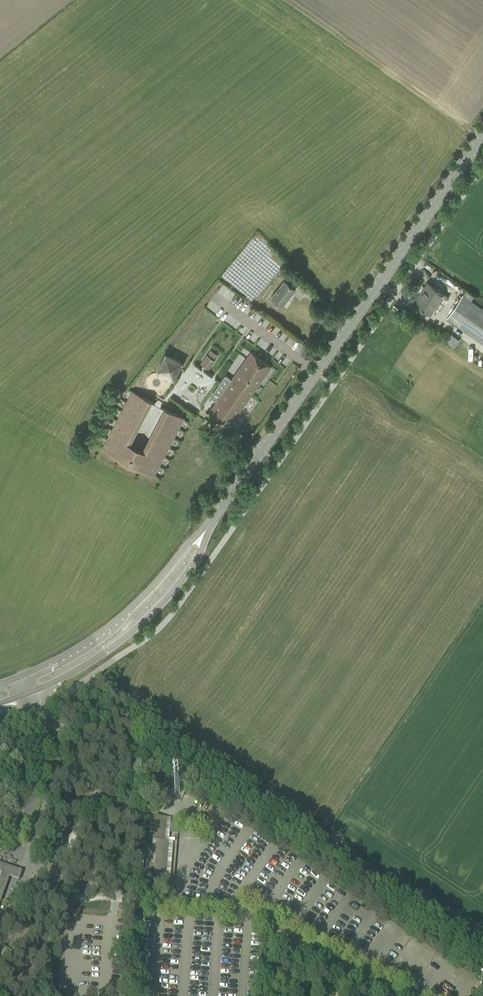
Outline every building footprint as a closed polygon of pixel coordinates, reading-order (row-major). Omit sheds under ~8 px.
[(280,270),(283,273),(290,280),(294,275),(284,265),(280,270)] [(271,297),(274,299),(282,305),(295,289),(284,280),(271,297)] [(414,303),(430,314),(436,305),(440,308),(448,297),(427,283),(414,303)] [(474,296),(465,291),(447,318),(482,342),(482,309),(471,301),(474,296)] [(208,369),(215,360),(214,359),(218,354),(211,350),(208,355),(207,354),(201,363),(208,369)] [(228,426),(271,366),(251,352),(209,412),(228,426)] [(173,377),(180,363),(166,355),(158,369),(173,377)] [(121,458),(150,401),(132,391),(102,448),(121,458)] [(154,475),(183,418),(165,408),(138,460),(132,457),(132,456),(129,455),(126,461),(154,475)] [(147,881),(166,882),(169,842),(164,842),(166,818),(154,817),(152,841),(157,842),(155,865),(148,865),(147,881)] [(10,877),(19,881),(22,872),(11,868),(0,864),(0,905),(10,877)]
